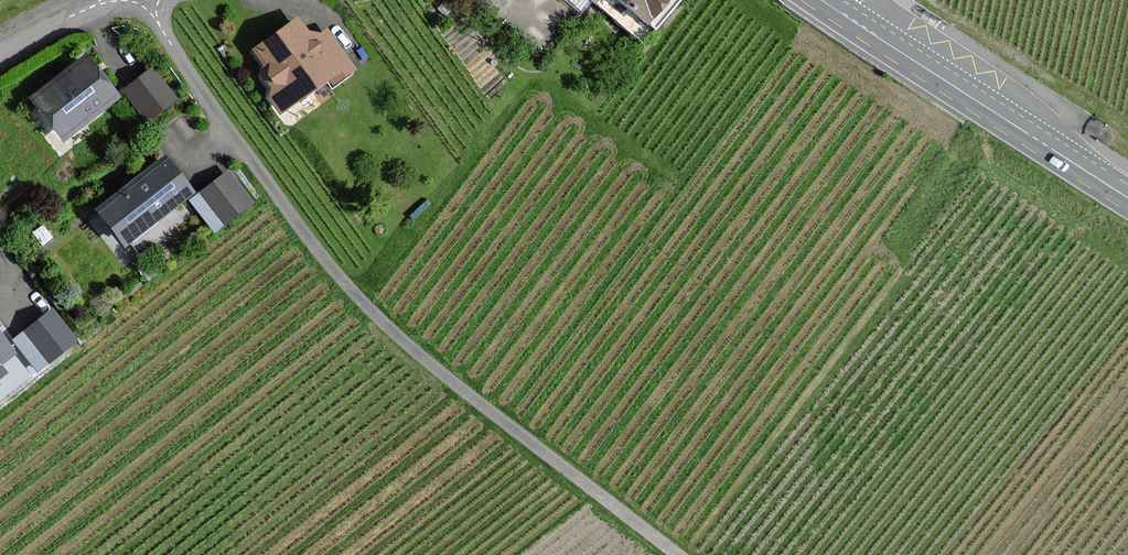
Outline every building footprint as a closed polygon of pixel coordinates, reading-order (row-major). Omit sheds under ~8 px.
[(648,22),(666,0),(621,0),(648,22)] [(254,50),(265,66),(266,77),(272,87),(271,96),(281,110),(351,64),(327,28),(311,39),(299,20),(254,50)] [(117,96),(86,57),(34,98),(64,137),(117,96)] [(174,99),(151,70),(125,90),(148,120),(174,99)] [(193,191),(166,157),(100,209),(128,243),(193,191)] [(228,172),(193,200),(216,228),(252,201),(228,172)] [(50,311),(26,330),(51,360),(75,341),(50,311)] [(0,333),(0,376),(5,371),(0,365),(16,352),(0,333)]
